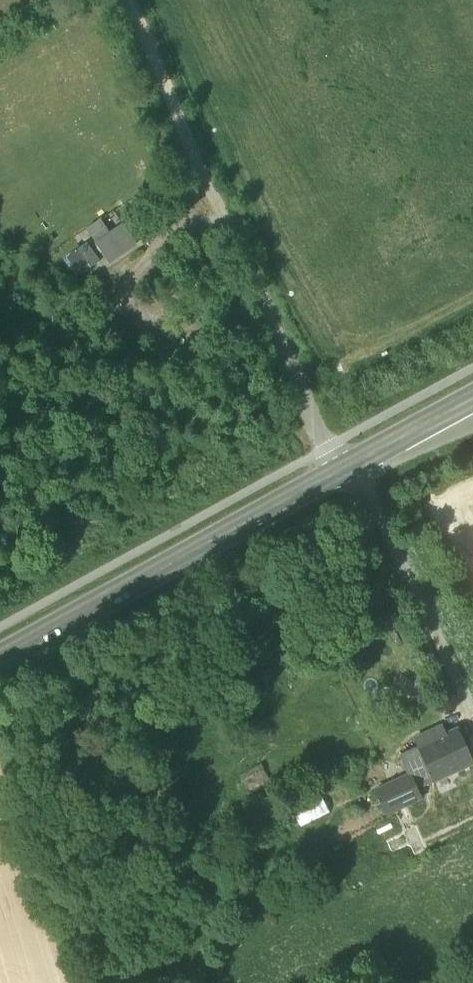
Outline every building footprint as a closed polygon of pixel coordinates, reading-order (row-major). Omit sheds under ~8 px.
[(87,229),(96,242),(109,233),(100,220),(87,229)] [(105,258),(108,262),(113,259),(110,255),(132,240),(122,225),(109,233),(96,242),(95,243),(105,258)] [(110,255),(113,259),(135,245),(132,240),(110,255)] [(77,249),(90,268),(100,261),(86,242),(77,249)] [(411,736),(417,748),(419,747),(447,733),(441,721),(411,736)] [(447,733),(419,747),(434,781),(472,763),(456,729),(447,733)] [(417,748),(399,756),(409,775),(415,789),(416,789),(434,781),(419,747),(417,748)] [(409,775),(375,791),(386,814),(420,798),(416,789),(415,789),(409,775)]
